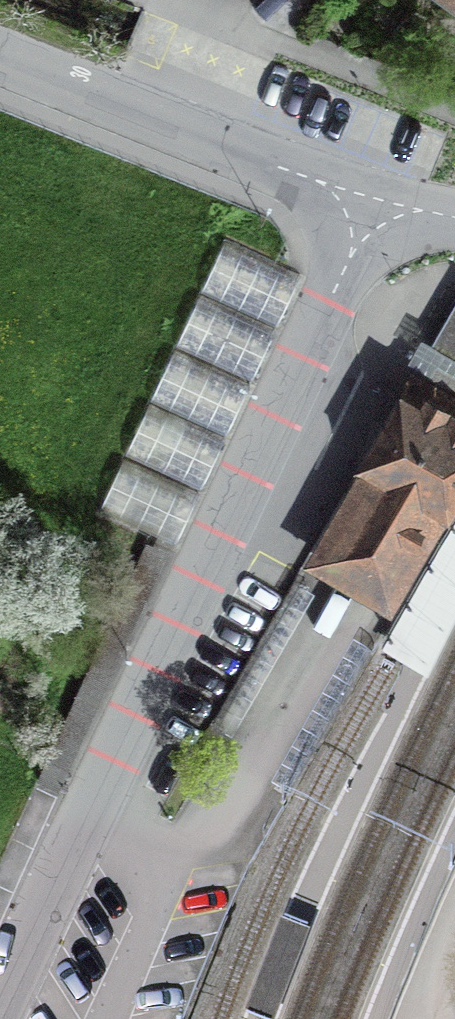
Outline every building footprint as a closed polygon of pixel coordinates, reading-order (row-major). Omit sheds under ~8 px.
[(174,545),(300,274),(225,239),(99,510),(174,545)] [(433,343),(454,356),(454,305),(433,343)] [(433,343),(422,337),(407,363),(428,375),(419,393),(454,414),(454,356),(433,343)] [(419,393),(415,391),(365,479),(367,480),(323,558),(384,594),(429,516),(431,516),(442,497),(454,497),(454,496),(454,414),(419,393)] [(454,617),(454,517),(382,645),(428,673),(454,617)] [(280,923),(245,1016),(253,1018),(277,1018),(310,934),(280,923)]
